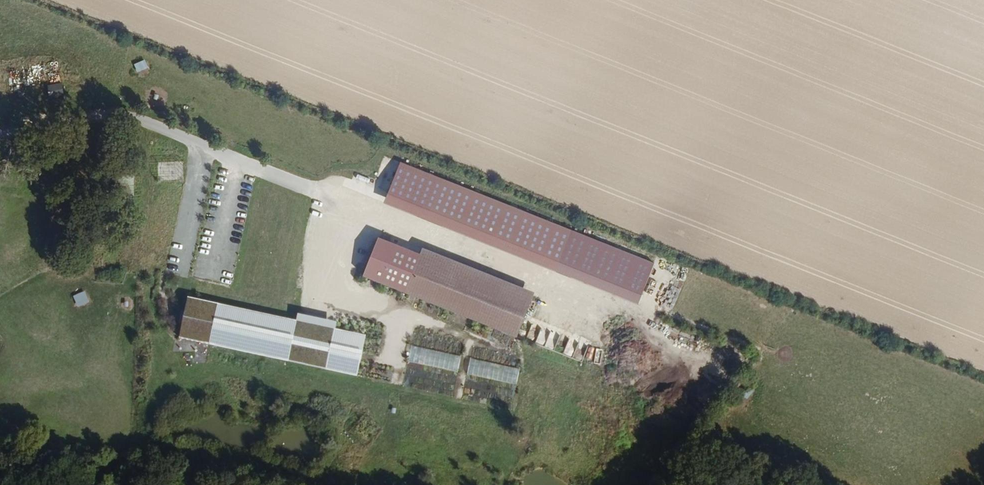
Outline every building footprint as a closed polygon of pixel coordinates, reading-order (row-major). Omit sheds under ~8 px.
[(397,160),(380,201),(558,273),(575,231),(397,160)] [(165,182),(165,187),(185,187),(185,164),(159,163),(159,182),(165,182)] [(534,296),(378,235),(360,280),(516,341),(534,296)] [(626,253),(622,262),(633,266),(637,258),(626,253)] [(77,307),(90,303),(86,291),(74,295),(77,307)] [(366,338),(188,300),(179,338),(357,376),(366,338)] [(463,357),(411,345),(401,389),(453,400),(463,357)] [(590,364),(596,366),(601,354),(595,352),(590,364)] [(523,371),(470,360),(462,402),(514,413),(523,371)] [(701,412),(707,401),(702,398),(695,409),(701,412)]
